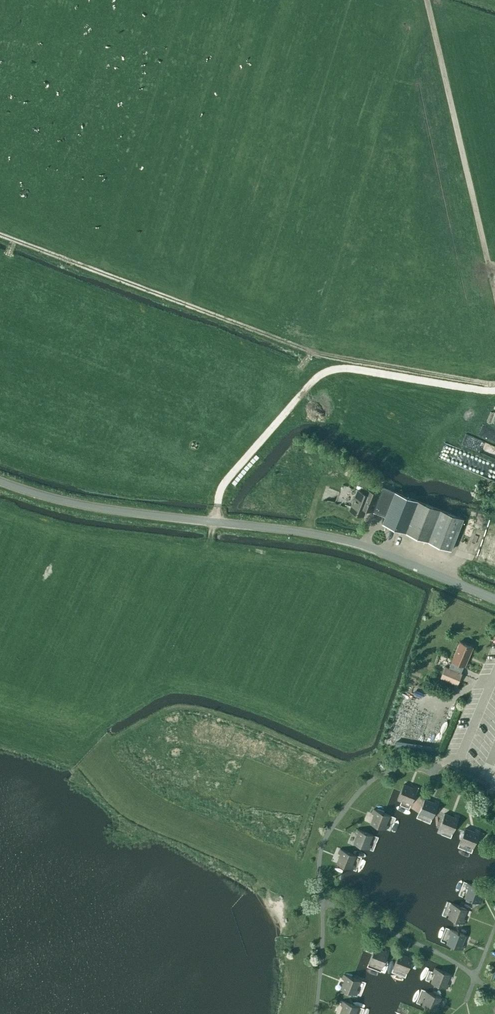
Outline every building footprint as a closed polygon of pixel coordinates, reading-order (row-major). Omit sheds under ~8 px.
[(346,466),(342,475),(350,478),(354,469),(346,466)] [(349,510),(364,515),(366,509),(372,511),(385,516),(382,523),(450,550),(463,518),(383,486),(380,493),(365,488),(363,492),(357,489),(349,510)] [(441,678),(457,685),(462,674),(461,673),(464,666),(465,666),(473,647),(460,642),(452,661),(449,668),(445,667),(441,678)] [(403,784),(397,799),(401,801),(402,799),(411,803),(418,787),(413,785),(412,788),(403,784)] [(422,816),(423,814),(432,818),(439,802),(434,800),(433,802),(424,799),(418,814),(422,816)] [(387,825),(386,825),(390,815),(374,809),(372,813),(374,814),(370,823),(385,829),(387,825)] [(444,813),(438,829),(443,830),(443,829),(453,832),(459,816),(454,815),(453,817),(444,813)] [(465,828),(459,843),(463,845),(464,844),(473,847),(479,831),(475,829),(474,831),(465,828)] [(370,845),(369,844),(373,835),(357,829),(355,833),(357,834),(353,843),(369,849),(370,845)] [(337,863),(352,869),(354,865),(352,864),(356,855),(340,848),(338,853),(340,854),(337,863)] [(466,888),(467,888),(463,897),(480,903),(482,899),(480,898),(483,889),(468,883),(466,888)] [(466,909),(451,903),(449,907),(451,908),(447,917),(463,923),(465,919),(463,918),(466,909)] [(448,933),(449,933),(445,943),(462,949),(464,945),(462,944),(465,935),(450,929),(448,933)] [(374,947),(368,963),(373,964),(373,963),(383,966),(389,950),(384,949),(383,951),(374,947)] [(397,970),(398,968),(407,972),(413,956),(409,954),(408,956),(399,953),(393,968),(397,970)] [(433,972),(434,972),(431,982),(447,988),(448,984),(446,983),(450,974),(434,968),(433,972)] [(341,988),(356,995),(358,990),(356,990),(360,980),(344,974),(342,979),(344,980),(341,988)] [(424,995),(425,995),(421,1005),(437,1011),(439,1007),(437,1006),(441,997),(425,991),(424,995)] [(358,1007),(342,1000),(341,1005),(343,1006),(340,1013),(355,1013),(358,1007)]
